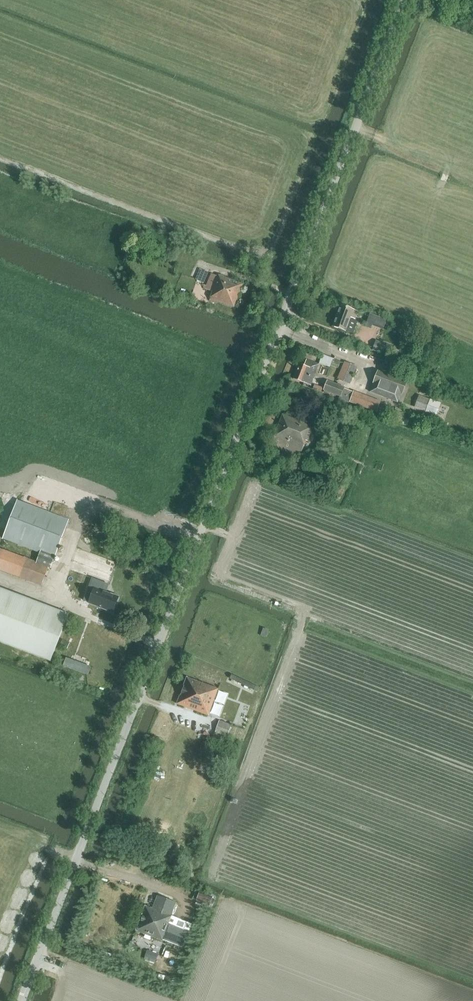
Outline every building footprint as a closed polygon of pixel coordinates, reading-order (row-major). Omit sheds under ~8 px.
[(205,282),(209,271),(200,268),(196,279),(205,282)] [(218,276),(211,274),(206,289),(213,292),(210,301),(217,303),(218,301),(235,307),(243,284),(218,274),(218,276)] [(340,305),(332,326),(346,331),(346,330),(354,333),(358,321),(350,319),(351,317),(356,319),(358,312),(340,305)] [(373,324),(384,328),(388,318),(370,312),(365,325),(372,328),(373,324)] [(376,340),(372,350),(391,357),(392,356),(396,358),(399,350),(395,349),(395,347),(376,340)] [(358,347),(355,355),(378,363),(381,355),(358,347)] [(332,366),(335,358),(323,353),(320,362),(332,366)] [(332,368),(340,371),(344,361),(336,358),(332,368)] [(307,385),(308,384),(311,386),(319,364),(307,359),(304,366),(299,364),(293,379),(307,385)] [(357,366),(346,361),(339,379),(349,384),(357,366)] [(374,383),(370,392),(398,402),(401,394),(402,394),(407,382),(378,371),(373,383),(374,383)] [(328,382),(325,390),(340,396),(339,399),(349,403),(349,401),(377,411),(381,402),(343,388),(328,382)] [(418,396),(415,407),(425,410),(429,400),(418,396)] [(429,400),(425,410),(437,415),(440,404),(429,400)] [(306,441),(308,442),(314,427),(283,415),(271,446),(300,457),(306,441)] [(395,421),(397,422),(407,426),(409,420),(399,417),(399,416),(397,416),(395,421)] [(296,465),(291,476),(300,479),(305,468),(296,465)] [(0,548),(0,569),(42,586),(49,567),(51,568),(70,519),(18,499),(3,538),(40,553),(37,562),(0,548)] [(86,526),(79,544),(85,547),(92,528),(86,526)] [(92,578),(88,590),(94,592),(89,603),(113,612),(118,597),(106,592),(109,585),(92,578)] [(51,661),(69,614),(0,588),(0,642),(51,661)] [(260,635),(266,638),(269,630),(263,628),(260,635)] [(70,643),(63,639),(60,645),(67,649),(70,643)] [(188,677),(177,704),(208,716),(218,689),(188,677)] [(228,737),(232,726),(219,721),(215,732),(228,737)] [(199,893),(196,900),(209,905),(211,897),(199,893)] [(153,909),(146,906),(136,931),(163,941),(163,940),(182,947),(189,931),(169,923),(177,903),(158,896),(153,909)] [(147,950),(144,957),(156,961),(158,953),(147,950)]
